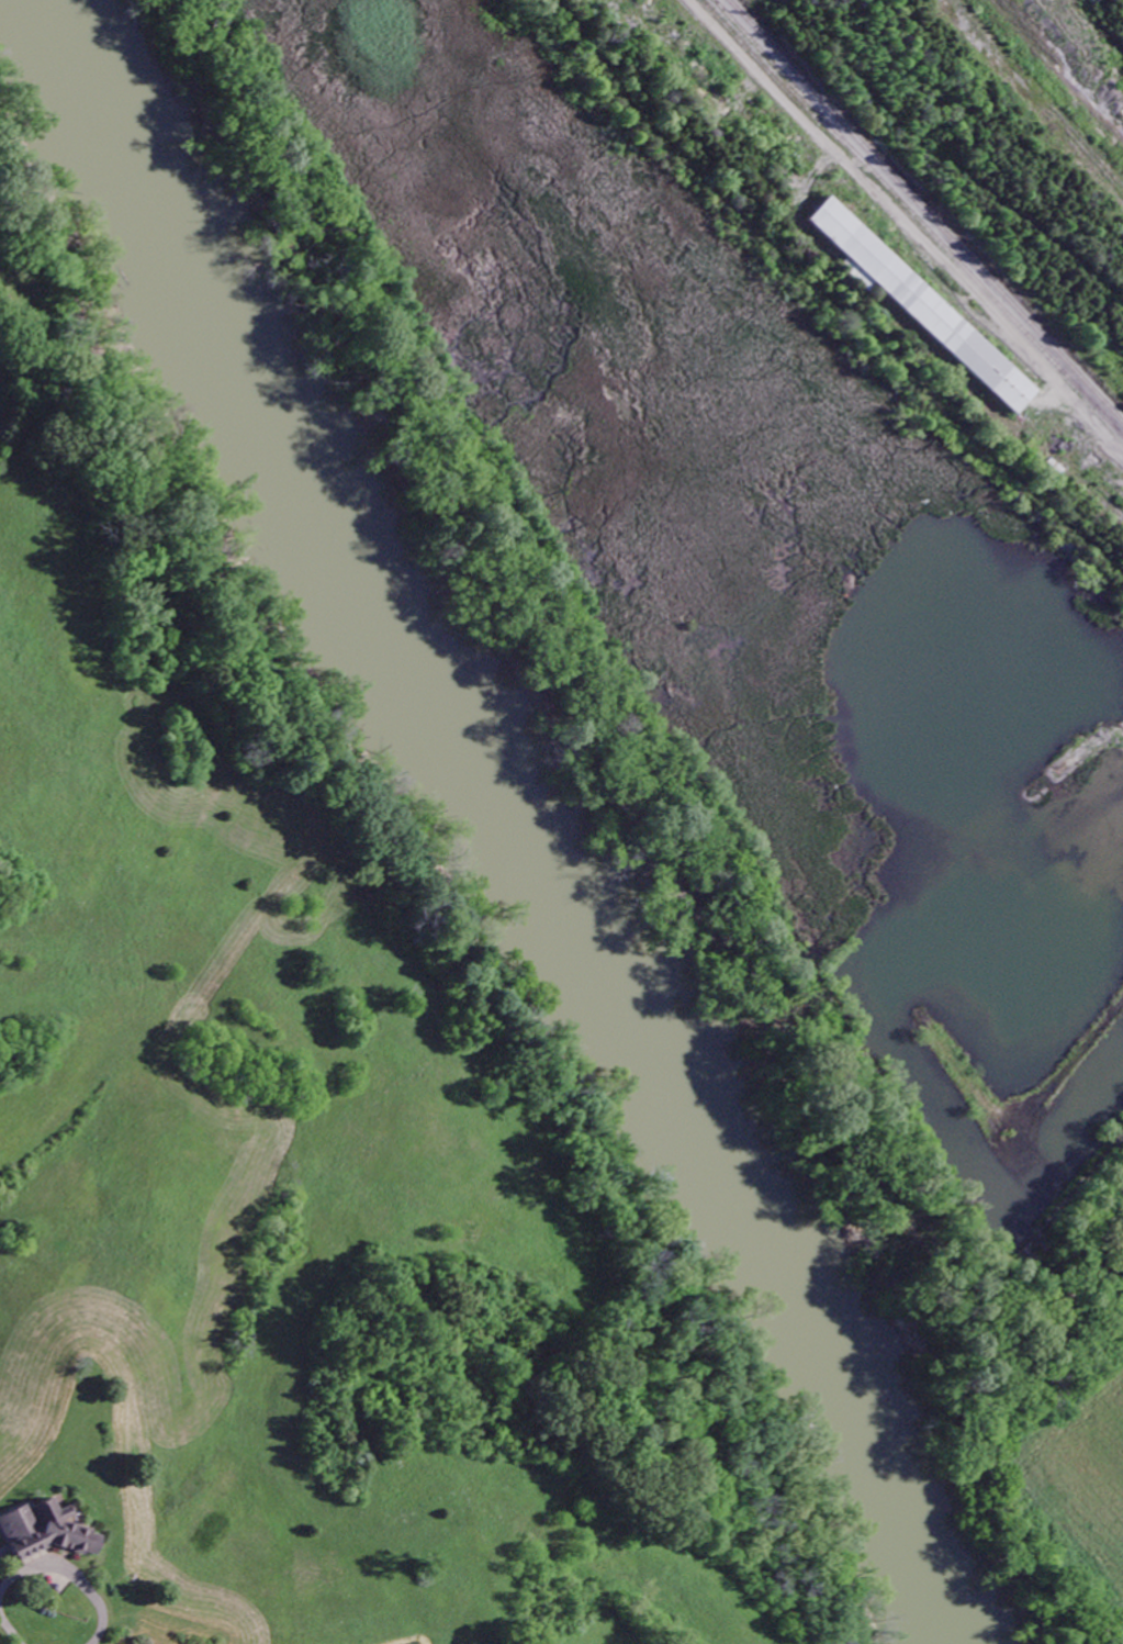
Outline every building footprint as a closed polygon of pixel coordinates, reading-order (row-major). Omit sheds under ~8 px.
[(1038,392),(829,198),(807,221),(868,278),(862,284),(869,290),(873,285),(1015,416),(1038,392)] [(1,1518),(20,1562),(56,1547),(86,1555),(89,1554),(98,1557),(105,1535),(70,1525),(74,1511),(71,1506),(61,1511),(55,1498),(37,1506),(33,1504),(1,1518)]
